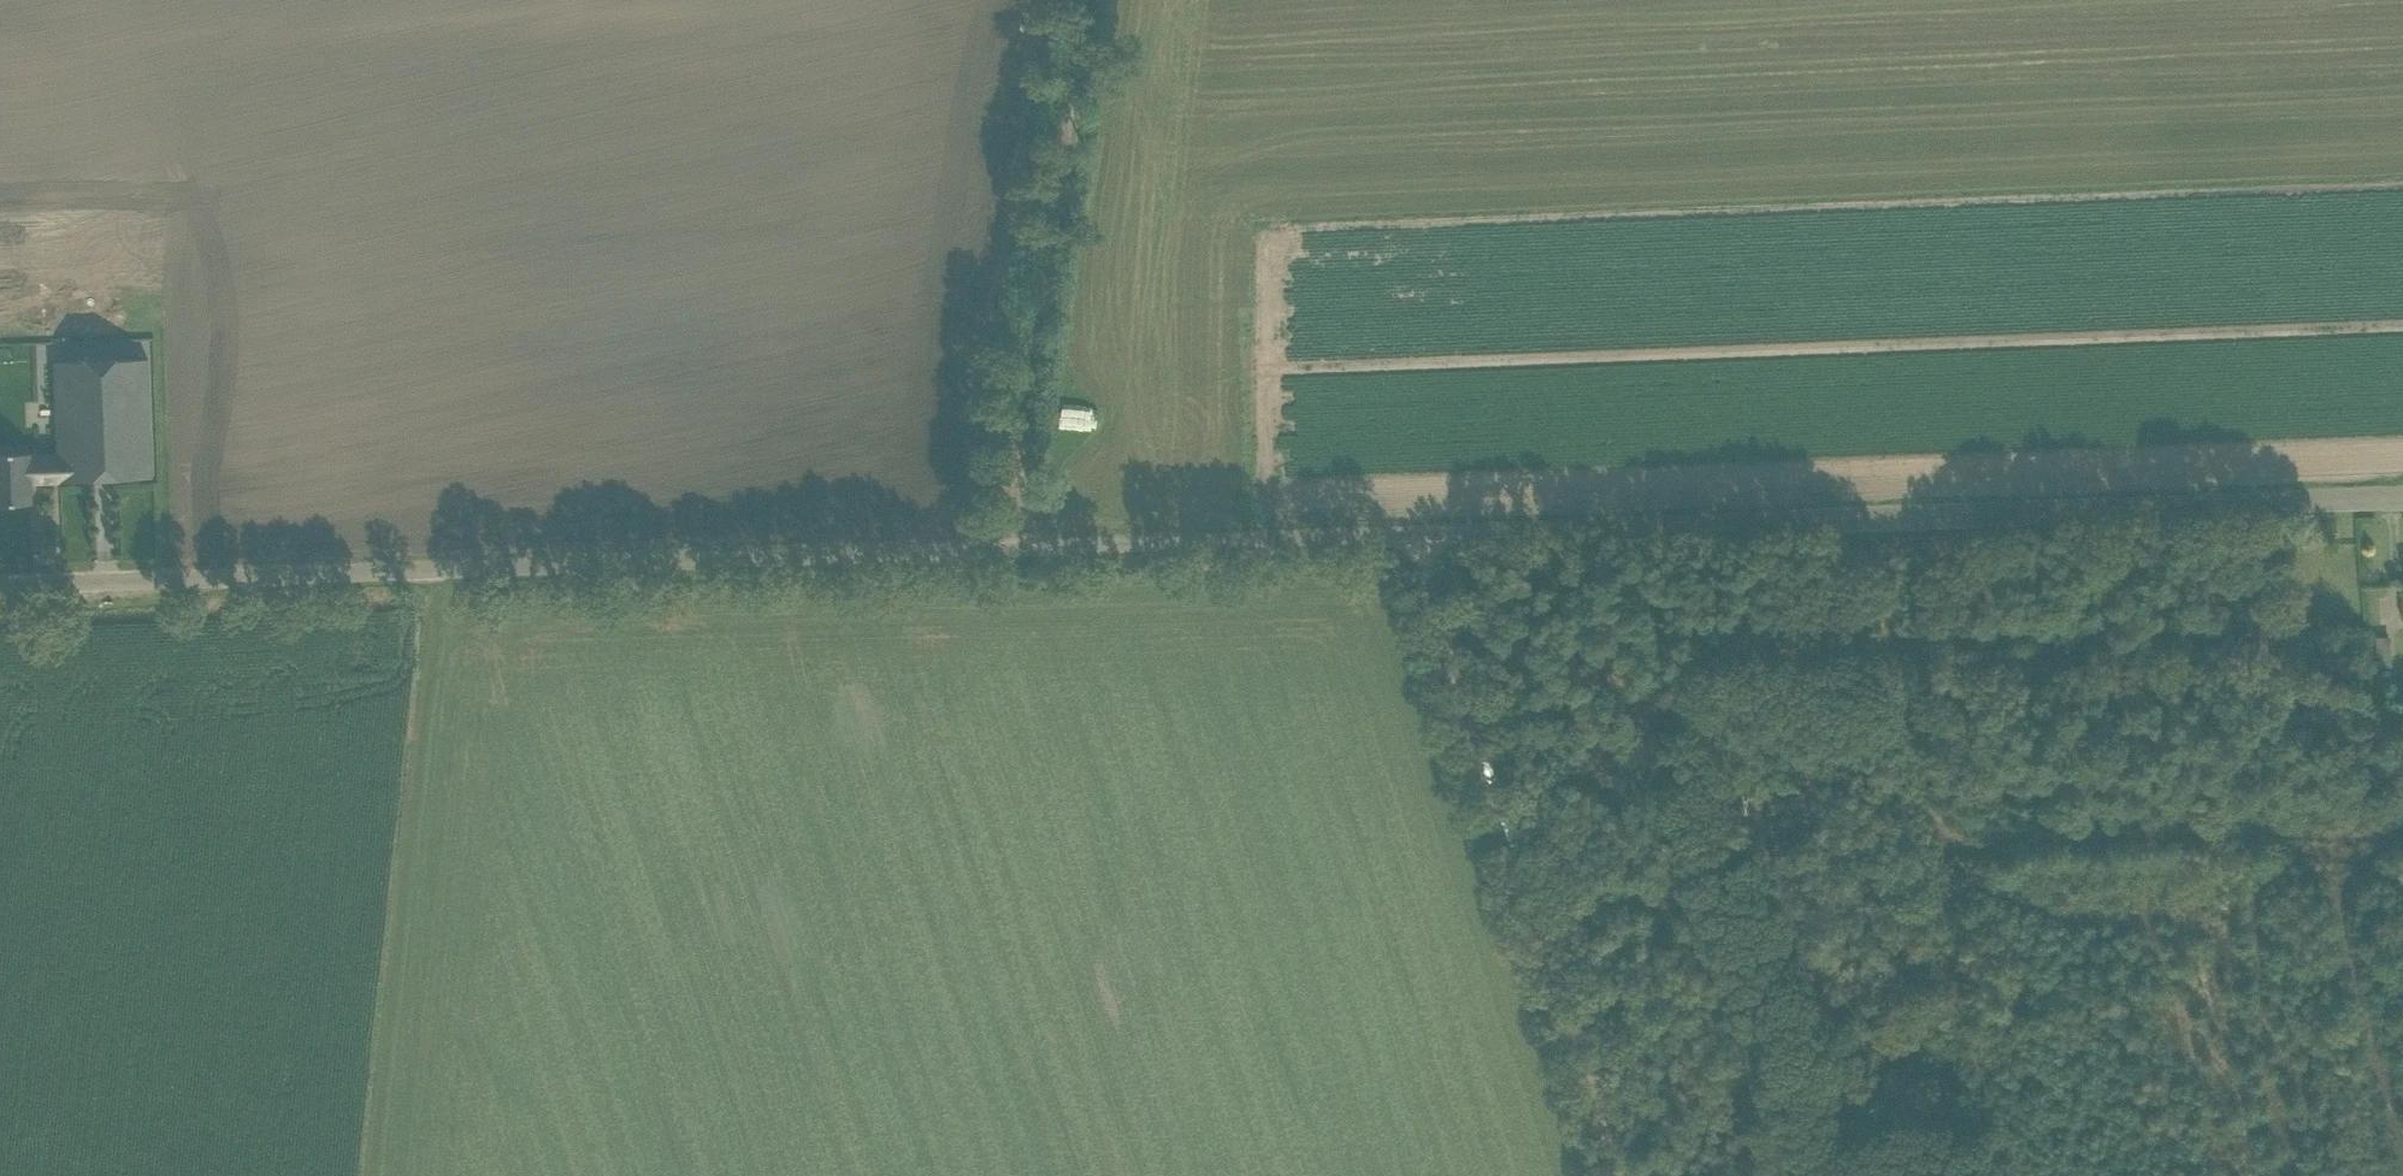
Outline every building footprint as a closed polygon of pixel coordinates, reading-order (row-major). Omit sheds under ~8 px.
[(30,503),(29,481),(151,476),(147,343),(54,346),(58,455),(0,457),(0,504),(30,503)] [(26,422),(25,398),(0,399),(0,423),(26,422)] [(2373,665),(2372,633),(2357,633),(2358,666),(2373,665)] [(2376,668),(2391,667),(2389,637),(2374,638),(2376,668)]
